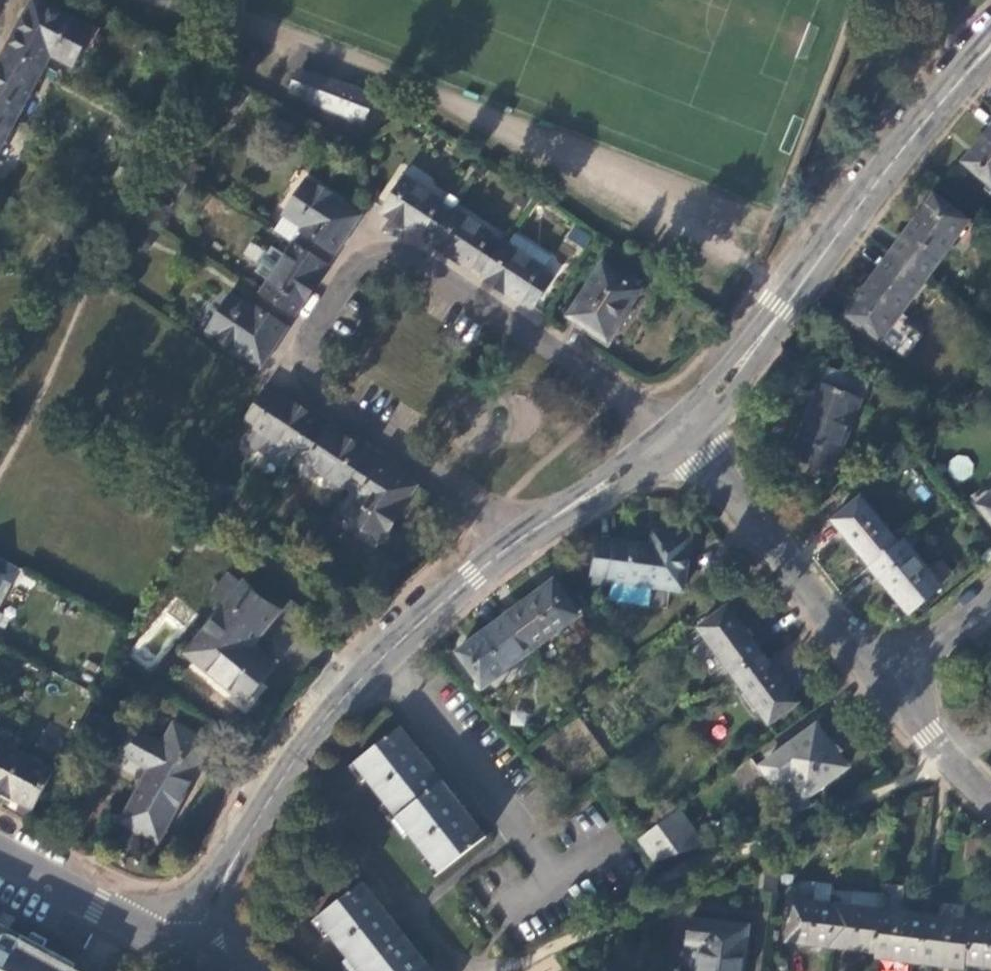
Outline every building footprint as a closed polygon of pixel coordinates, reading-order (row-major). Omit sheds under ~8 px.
[(43,67),(50,54),(72,66),(91,32),(36,0),(33,0),(8,48),(43,67)] [(259,48),(251,45),(245,51),(245,61),(253,64),(261,58),(259,48)] [(43,67),(8,48),(0,62),(0,117),(12,124),(43,67)] [(300,99),(362,122),(372,97),(311,73),(309,76),(299,72),(294,78),(288,92),(301,97),(300,99)] [(12,124),(0,117),(0,146),(12,124)] [(962,162),(990,186),(990,128),(962,162)] [(454,209),(459,201),(447,193),(442,202),(404,177),(380,213),(430,246),(454,209)] [(334,254),(360,216),(307,180),(283,214),(301,227),(298,231),(302,234),(295,245),(325,264),(333,252),(334,254)] [(889,255),(924,281),(967,221),(934,195),(889,255)] [(482,276),(502,245),(492,239),(494,236),(454,209),(430,246),(471,271),(472,269),(482,276)] [(143,228),(156,236),(158,231),(146,223),(143,228)] [(481,278),(521,305),(523,302),(533,310),(554,280),(543,272),(544,270),(504,242),(502,245),(482,276),(481,278)] [(325,264),(295,245),(261,294),(292,313),(294,315),(327,265),(325,264)] [(880,341),(924,281),(889,255),(844,316),(880,341)] [(639,291),(603,266),(568,317),(605,341),(639,291)] [(292,313),(261,294),(254,305),(251,302),(246,308),(230,296),(207,330),(261,366),(287,326),(285,324),(292,313)] [(864,384),(823,369),(789,456),(831,471),(864,384)] [(263,390),(244,417),(255,424),(254,426),(295,454),(296,451),(315,424),(316,421),(276,395),(274,397),(263,390)] [(305,461),(343,486),(345,483),(365,455),(366,453),(326,427),(325,430),(315,424),(296,451),(306,458),(305,461)] [(295,454),(254,426),(245,441),(285,468),(295,454)] [(962,454),(947,465),(960,481),(974,469),(962,454)] [(380,539),(416,486),(376,460),(375,463),(365,455),(345,483),(352,488),(337,509),(347,515),(346,517),(380,539)] [(978,505),(990,522),(990,495),(978,505)] [(831,520),(869,566),(897,543),(858,498),(831,520)] [(682,589),(690,537),(656,533),(654,545),(616,539),(615,544),(597,541),(592,574),(613,577),(613,580),(682,589)] [(897,543),(869,566),(907,613),(940,586),(902,539),(897,543)] [(255,645),(282,610),(227,569),(208,595),(218,602),(176,658),(245,710),(280,664),(255,645)] [(552,581),(505,616),(530,651),(577,616),(552,581)] [(699,629),(733,677),(761,656),(727,609),(699,629)] [(530,651),(505,616),(456,652),(481,687),(530,651)] [(761,656),(733,677),(768,724),(796,703),(761,656)] [(162,845),(211,739),(171,721),(161,741),(135,729),(117,769),(137,778),(116,824),(162,845)] [(434,877),(484,837),(398,727),(348,766),(360,782),(365,778),(384,804),(380,808),(404,837),(409,833),(427,857),(422,861),(434,877)] [(815,727),(761,767),(776,787),(789,778),(804,797),(844,768),(815,727)] [(32,808),(50,773),(6,750),(0,761),(0,791),(32,808)] [(680,809),(637,839),(654,863),(706,844),(680,809)] [(361,883),(311,920),(323,937),(328,934),(347,956),(342,961),(350,970),(430,970),(361,883)] [(827,949),(833,904),(792,898),(785,944),(827,949)] [(878,909),(833,904),(827,949),(873,954),(878,909)] [(969,920),(963,965),(990,969),(990,923),(989,923),(990,908),(971,906),(969,920)] [(918,914),(878,909),(873,954),(912,959),(918,914)] [(931,916),(918,914),(912,959),(925,961),(931,916)] [(969,920),(931,916),(925,961),(963,965),(969,920)] [(747,927),(690,920),(687,943),(701,946),(698,970),(741,970),(747,927)] [(0,924),(0,940),(1,941),(5,938),(10,937),(15,938),(19,940),(22,934),(0,924)] [(76,964),(22,934),(19,940),(15,938),(10,937),(5,938),(1,941),(0,940),(0,970),(72,970),(76,964)]
